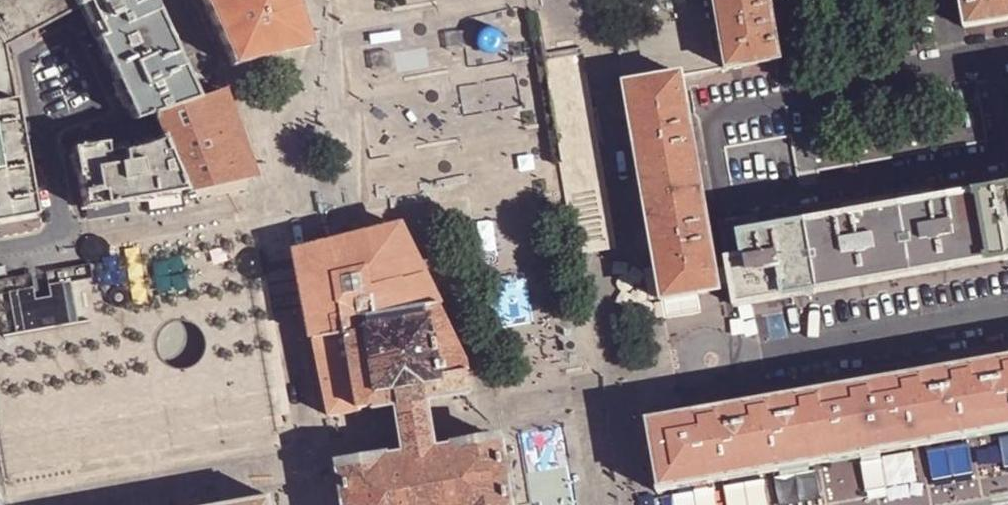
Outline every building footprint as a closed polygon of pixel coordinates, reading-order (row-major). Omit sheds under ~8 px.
[(15,100),(5,46),(16,40),(56,19),(77,8),(73,0),(0,0),(0,103),(15,100)] [(77,8),(81,6),(89,22),(126,104),(133,121),(152,115),(197,98),(186,75),(152,0),(73,0),(77,8)] [(230,60),(229,60),(232,66),(239,64),(239,63),(304,47),(304,48),(310,46),(308,40),(294,0),(202,0),(230,60)] [(719,28),(726,70),(779,61),(777,47),(774,32),(771,16),(768,0),(714,0),(719,28)] [(960,4),(962,18),(964,29),(1007,21),(1007,0),(959,0),(960,4)] [(692,138),(690,126),(685,103),(681,78),(681,75),(624,85),(629,112),(633,136),(636,156),(640,174),(643,196),(646,211),(650,236),(653,251),(655,263),(658,275),(660,287),(662,302),(665,302),(699,296),(719,292),(715,273),(713,258),(709,239),(707,223),(704,206),(701,190),(698,172),(694,153),(692,138)] [(152,115),(161,137),(183,190),(184,193),(253,178),(240,142),(220,89),(197,98),(152,115)] [(15,100),(0,103),(0,224),(35,218),(24,153),(18,121),(15,100)] [(76,143),(77,148),(72,149),(76,172),(82,209),(113,203),(183,190),(161,137),(146,142),(128,147),(129,151),(120,153),(120,150),(115,124),(93,132),(81,136),(78,139),(76,143)] [(721,223),(724,239),(735,237),(806,225),(897,209),(1007,190),(1007,173),(721,223)] [(724,239),(736,307),(759,302),(890,279),(962,267),(1007,259),(1007,190),(897,209),(806,225),(735,237),(724,239)] [(501,436),(433,448),(430,425),(426,405),(426,403),(428,402),(472,394),(467,364),(402,228),(298,254),(330,417),(397,407),(399,407),(399,409),(402,429),(406,452),(337,464),(344,504),(513,504),(501,436)] [(34,302),(33,291),(2,293),(5,336),(77,332),(74,286),(51,287),(52,301),(34,302)] [(702,311),(699,296),(665,302),(667,317),(702,311)] [(645,421),(651,457),(657,493),(689,487),(723,481),(761,475),(836,462),(885,453),(927,446),(995,434),(1007,432),(1007,358),(873,381),(645,421)] [(723,481),(726,504),(768,504),(761,475),(723,481)]
